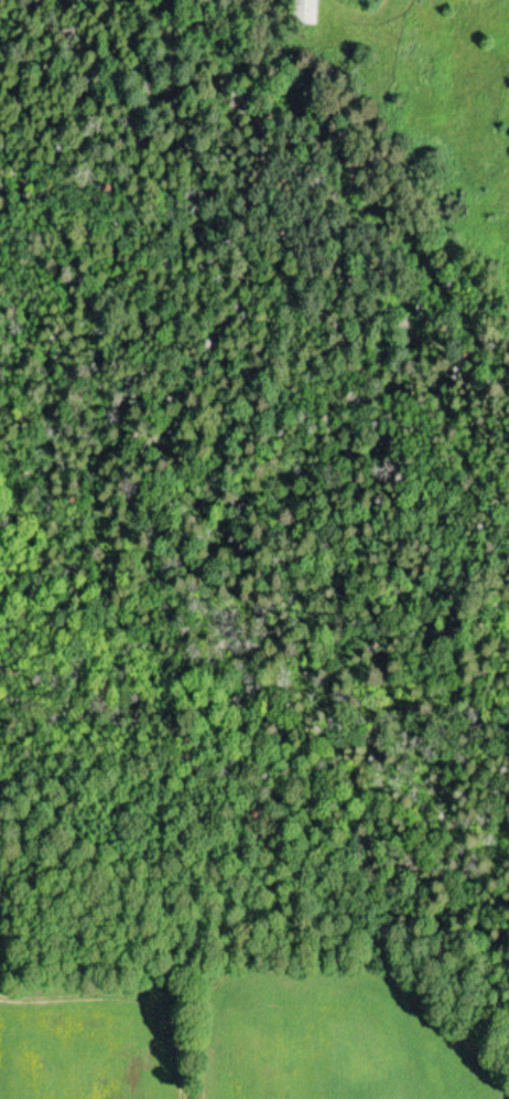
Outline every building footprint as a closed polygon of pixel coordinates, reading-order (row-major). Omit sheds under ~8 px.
[(291,25),(315,25),(315,0),(291,0),(291,25)]
